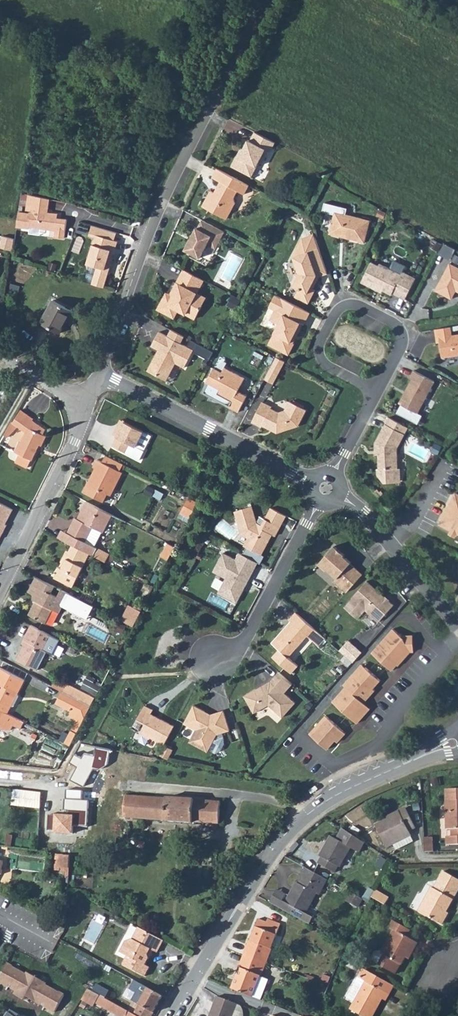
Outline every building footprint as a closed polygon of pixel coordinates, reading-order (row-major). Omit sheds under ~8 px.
[(270,152),(275,143),(255,132),(250,141),(248,140),(243,150),(240,157),(236,158),(232,167),(252,177),(258,164),(263,162),(269,151),(270,152)] [(249,185),(217,169),(213,177),(221,182),(219,185),(220,188),(217,194),(211,191),(203,206),(227,219),(235,203),(234,198),(238,191),(245,194),(249,185)] [(31,214),(19,212),(18,219),(17,227),(30,229),(30,226),(56,230),(55,237),(65,238),(67,220),(57,218),(50,217),(50,213),(48,213),(50,199),(29,195),(26,211),(31,211),(31,214)] [(364,242),(370,221),(346,215),(347,209),(325,203),(322,212),(335,215),(331,229),(333,233),(344,236),(344,237),(364,242)] [(225,232),(202,220),(198,228),(197,228),(185,250),(200,258),(208,244),(216,249),(225,232)] [(115,240),(117,233),(92,225),(89,236),(96,237),(96,235),(115,240)] [(328,274),(314,234),(303,238),(293,256),(300,274),(296,275),(292,282),(294,286),(299,289),(295,296),(309,303),(315,290),(313,289),(311,288),(317,275),(320,276),(328,274)] [(111,261),(112,261),(118,241),(115,240),(96,235),(96,237),(87,264),(97,267),(92,284),(104,288),(111,266),(110,263),(111,261)] [(15,239),(3,237),(1,248),(13,251),(15,239)] [(430,247),(438,251),(441,244),(434,240),(430,247)] [(372,262),(361,282),(378,291),(379,288),(383,291),(392,295),(393,293),(405,299),(416,278),(403,272),(406,266),(394,260),(390,269),(380,263),(379,266),(372,262)] [(452,299),(456,291),(457,288),(457,267),(450,263),(436,290),(452,299)] [(197,293),(204,280),(184,270),(173,291),(176,292),(174,297),(171,296),(169,300),(164,298),(158,309),(174,317),(178,310),(195,319),(202,306),(193,301),(197,293)] [(313,289),(320,276),(317,275),(311,288),(313,289)] [(206,298),(197,293),(193,301),(202,306),(206,298)] [(304,325),(310,313),(276,295),(269,307),(275,310),(270,320),(279,325),(269,345),(289,355),(295,343),(294,343),(295,340),(293,339),(295,335),(297,336),(303,324),(304,325)] [(228,305),(235,309),(240,300),(233,297),(228,305)] [(53,300),(41,322),(60,333),(72,310),(53,300)] [(435,329),(437,343),(440,343),(441,347),(442,358),(457,355),(457,334),(452,335),(451,327),(435,329)] [(184,337),(171,330),(168,336),(181,343),(184,337)] [(168,336),(159,332),(152,346),(159,350),(161,351),(158,355),(156,356),(148,371),(162,378),(168,366),(173,369),(176,363),(185,368),(193,352),(209,360),(214,352),(191,340),(187,347),(181,343),(168,336)] [(285,361),(276,357),(265,379),(274,384),(285,361)] [(168,366),(162,378),(167,380),(173,369),(168,366)] [(222,372),(214,368),(206,382),(209,383),(204,392),(230,406),(229,407),(239,412),(247,396),(238,391),(245,378),(225,367),(222,372)] [(435,381),(414,370),(410,378),(412,380),(405,392),(407,393),(406,395),(403,396),(399,403),(401,405),(397,413),(418,424),(422,415),(418,413),(435,381)] [(272,407),(262,402),(252,422),(262,427),(263,426),(268,428),(269,427),(280,432),(298,426),(307,410),(290,401),(285,410),(279,412),(271,408),(272,407)] [(21,410),(13,422),(18,426),(26,432),(22,442),(20,441),(15,452),(19,454),(16,462),(28,468),(31,460),(32,460),(39,445),(42,446),(46,436),(44,434),(46,430),(33,420),(34,419),(21,410)] [(408,427),(389,417),(375,443),(375,450),(378,450),(379,455),(379,469),(378,469),(378,475),(384,483),(396,483),(395,469),(398,466),(397,449),(408,427)] [(12,422),(4,435),(8,438),(18,426),(13,422),(12,422)] [(125,422),(117,437),(112,446),(141,461),(146,451),(136,446),(144,431),(125,422)] [(91,484),(89,482),(84,492),(104,502),(108,494),(111,496),(123,472),(97,459),(94,467),(96,468),(98,469),(91,484)] [(456,492),(439,524),(450,530),(457,534),(457,494),(456,492)] [(67,534),(64,540),(72,545),(90,554),(93,556),(97,548),(95,547),(102,532),(104,533),(113,515),(86,501),(83,509),(85,510),(80,520),(75,518),(67,534)] [(187,501),(181,513),(189,517),(195,506),(195,505),(187,501)] [(13,509),(0,503),(0,530),(3,532),(7,525),(3,523),(6,519),(8,520),(13,509)] [(252,506),(235,511),(243,535),(249,538),(245,546),(247,547),(243,554),(258,562),(261,564),(265,556),(261,555),(272,534),(275,536),(286,515),(271,507),(262,525),(257,522),(252,506)] [(61,531),(58,537),(64,540),(67,534),(61,531)] [(168,543),(161,556),(168,560),(175,547),(168,543)] [(62,568),(60,567),(54,578),(73,587),(90,554),(72,545),(69,551),(67,550),(61,562),(62,562),(64,563),(62,568)] [(347,592),(363,574),(351,563),(344,556),(345,555),(335,546),(320,563),(327,569),(337,578),(334,581),(347,592)] [(237,603),(254,569),(253,568),(258,562),(243,554),(240,553),(236,559),(224,553),(213,572),(226,578),(218,593),(237,603)] [(327,569),(320,563),(318,565),(325,571),(327,569)] [(55,587),(36,577),(28,592),(33,595),(35,600),(38,601),(30,615),(46,623),(53,609),(60,613),(63,607),(88,620),(95,607),(61,590),(58,597),(51,594),(55,587)] [(366,610),(379,622),(394,605),(367,581),(352,598),(353,598),(345,607),(358,619),(366,610)] [(129,605),(121,620),(134,626),(141,611),(129,605)] [(320,633),(296,612),(290,619),(292,621),(272,643),(280,649),(273,657),(292,673),(298,666),(288,657),(308,635),(313,641),(320,633)] [(60,639),(31,625),(24,639),(26,641),(17,659),(38,670),(47,653),(51,655),(53,654),(60,639)] [(402,636),(393,629),(372,653),(392,670),(397,664),(398,666),(411,652),(410,638),(404,638),(402,636)] [(320,633),(313,641),(319,646),(325,638),(320,633)] [(403,634),(402,636),(404,638),(410,638),(411,652),(414,651),(413,634),(403,634)] [(348,640),(339,651),(353,663),(362,652),(348,640)] [(8,713),(11,706),(14,705),(19,696),(18,693),(25,680),(0,667),(0,709),(8,713)] [(381,680),(366,667),(362,672),(358,668),(344,685),(346,687),(333,702),(357,723),(365,714),(359,708),(364,703),(375,690),(373,689),(381,680)] [(292,684),(279,672),(271,681),(244,696),(254,713),(269,705),(283,717),(296,702),(285,693),(292,684)] [(82,686),(98,693),(104,681),(88,674),(82,686)] [(68,694),(86,703),(90,695),(72,686),(68,694)] [(68,694),(62,691),(56,703),(71,711),(69,715),(77,720),(82,722),(91,706),(86,703),(68,694)] [(359,708),(365,714),(371,708),(364,703),(359,708)] [(165,745),(174,726),(162,719),(161,721),(157,719),(156,717),(151,714),(153,710),(145,705),(137,719),(146,724),(140,733),(150,739),(151,737),(165,745)] [(230,730),(224,710),(207,716),(204,714),(205,711),(194,705),(184,723),(196,730),(190,742),(208,752),(209,750),(216,753),(221,750),(227,738),(225,732),(230,730)] [(13,725),(21,729),(24,722),(8,713),(0,709),(0,719),(13,725)] [(336,740),(344,731),(326,715),(310,734),(327,749),(336,740)] [(0,729),(11,730),(13,725),(0,719),(0,729)] [(77,720),(65,743),(70,745),(82,722),(77,720)] [(336,740),(338,742),(346,733),(344,731),(336,740)] [(447,829),(452,829),(452,836),(447,836),(447,845),(457,845),(457,789),(446,789),(447,829)] [(12,805),(40,808),(41,793),(14,790),(12,805)] [(59,833),(123,838),(123,835),(124,827),(124,818),(126,795),(61,791),(59,833)] [(124,818),(165,821),(193,823),(193,822),(219,824),(221,802),(195,800),(195,799),(167,798),(126,795),(124,818)] [(375,825),(386,848),(393,844),(411,836),(409,831),(416,828),(406,808),(387,817),(388,819),(375,825)] [(318,864),(335,873),(338,866),(340,867),(350,848),(359,853),(365,843),(343,829),(337,840),(331,836),(320,857),(321,857),(318,864)] [(424,838),(425,852),(434,851),(433,837),(424,838)] [(70,855),(63,855),(62,868),(69,868),(70,855)] [(306,868),(298,883),(297,882),(289,896),(286,902),(282,901),(279,908),(309,924),(314,915),(307,911),(317,894),(319,895),(327,880),(306,868)] [(442,925),(449,913),(447,912),(457,891),(457,879),(444,871),(434,888),(432,887),(418,911),(442,925)] [(286,902),(289,896),(277,889),(270,902),(279,908),(282,901),(286,902)] [(372,897),(385,905),(389,898),(376,891),(372,897)] [(351,893),(346,901),(357,908),(362,899),(351,893)] [(245,953),(266,962),(280,927),(268,923),(258,919),(245,953)] [(401,965),(405,957),(409,959),(418,943),(406,937),(410,930),(393,920),(389,927),(394,930),(381,954),(384,956),(379,965),(395,974),(401,965)] [(138,928),(132,939),(126,941),(120,952),(127,956),(123,965),(145,976),(150,967),(145,965),(149,958),(148,955),(151,949),(153,950),(157,953),(164,940),(138,928)] [(231,989),(261,1000),(268,980),(260,977),(266,962),(245,953),(231,989)] [(24,1000),(26,996),(55,1012),(64,995),(46,985),(47,983),(27,972),(26,974),(7,963),(0,976),(0,982),(16,991),(14,995),(24,1000)] [(346,998),(354,1002),(350,1009),(362,1015),(373,1015),(382,999),(386,1001),(394,986),(363,968),(346,998)] [(323,975),(321,982),(328,984),(330,977),(323,975)] [(137,1015),(151,1015),(163,996),(142,985),(137,994),(142,997),(133,1014),(137,1015)] [(120,1015),(127,1015),(128,1011),(99,995),(95,1002),(120,1015)] [(210,1015),(232,1015),(237,1004),(218,996),(210,1015)]
